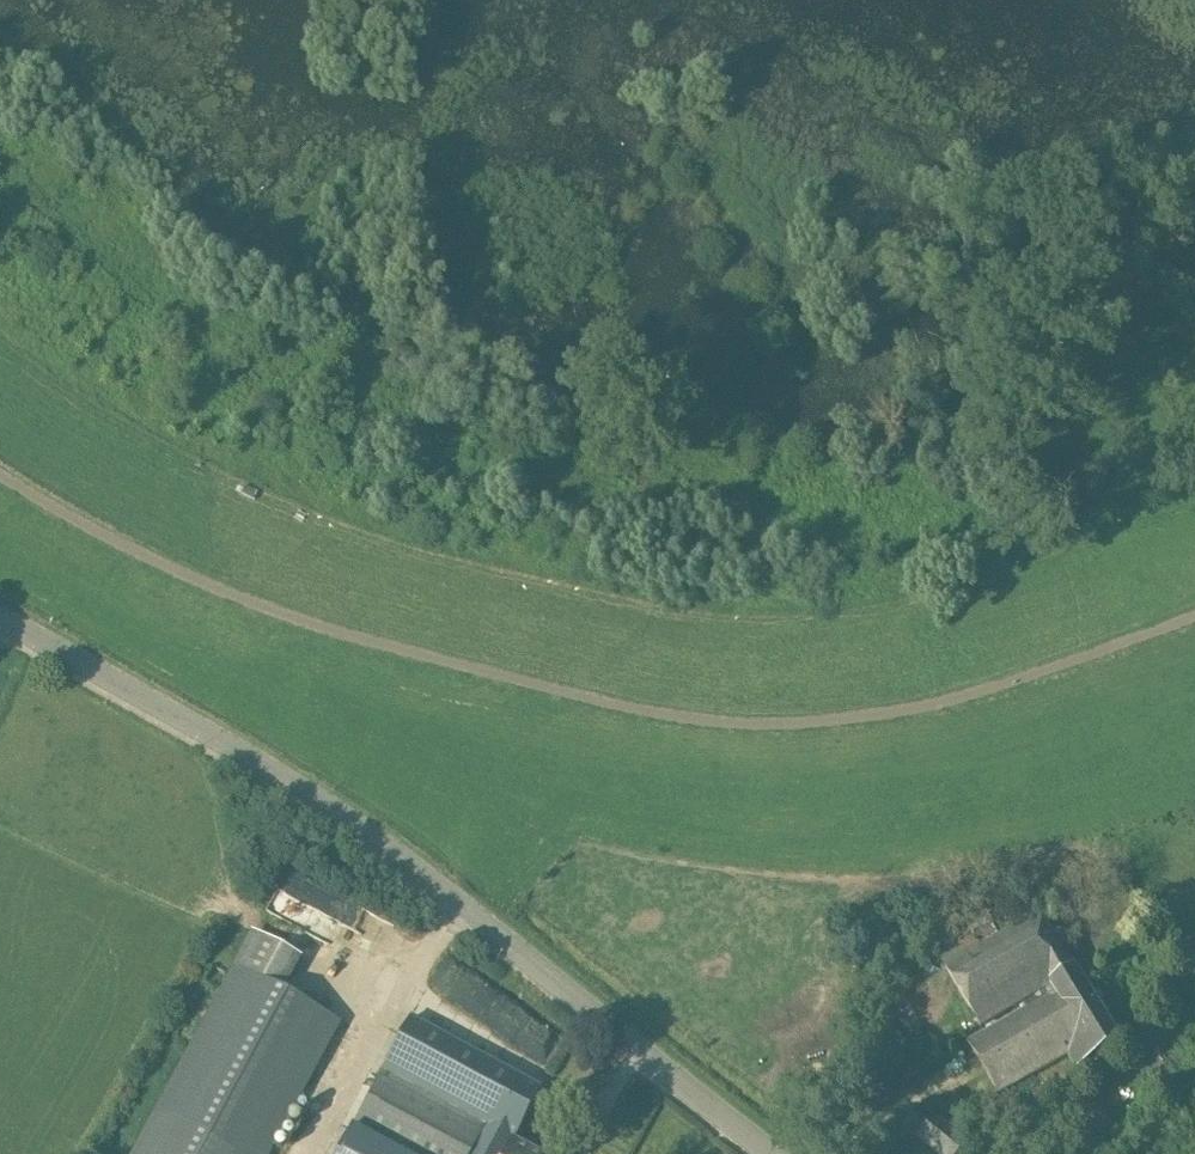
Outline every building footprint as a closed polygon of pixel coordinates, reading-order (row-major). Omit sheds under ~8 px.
[(1002,935),(978,890),(918,924),(981,1029),(1031,1001),(1033,1004),(969,1043),(1001,1096),(1069,1055),(1077,1069),(1122,1042),(1099,1005),(1106,999),(1101,992),(1095,997),(1081,975),(1082,974),(1077,967),(1055,929),(1043,911),(1002,935)] [(287,912),(293,900),(279,892),(272,904),(287,912)] [(134,1153),(267,1153),(337,1022),(282,993),(302,957),(253,930),(233,966),(153,1118),(134,1153)] [(515,1142),(513,1141),(541,1089),(410,1019),(383,1071),(485,1125),(470,1153),(537,1153),(515,1142)] [(541,1026),(523,1051),(532,1057),(549,1032),(541,1026)] [(971,1141),(935,1111),(914,1136),(937,1153),(960,1153),(971,1141)] [(394,1149),(402,1132),(362,1112),(354,1128),(352,1127),(337,1153),(402,1153),(394,1149)]
